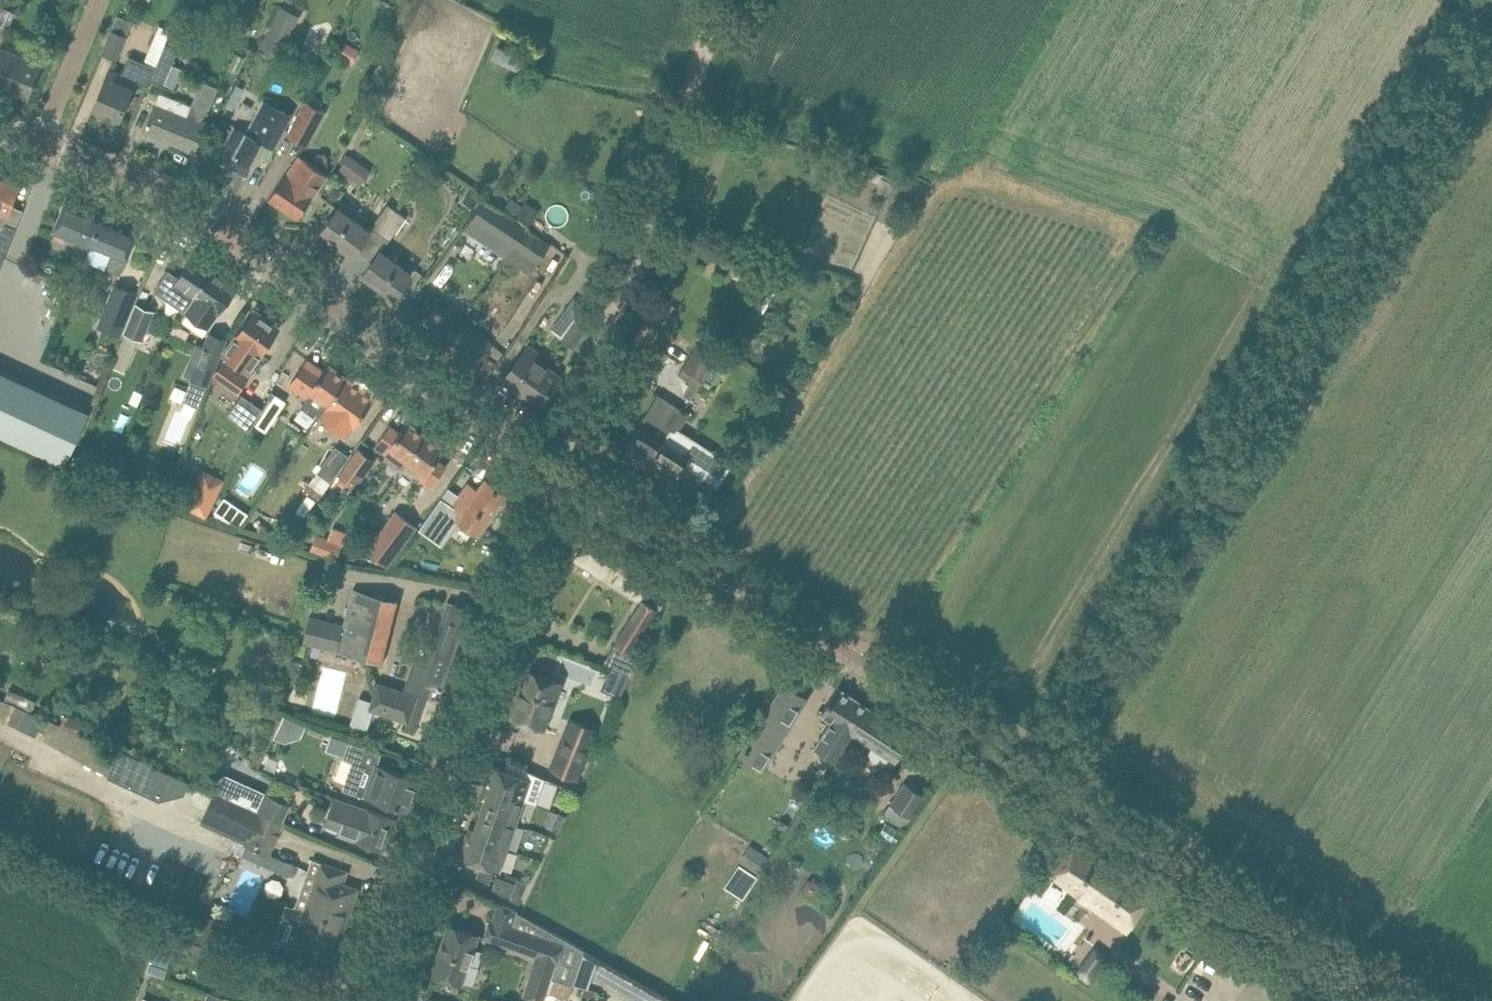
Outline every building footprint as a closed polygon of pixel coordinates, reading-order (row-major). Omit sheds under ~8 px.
[(0,10),(0,24),(9,27),(16,10),(2,5),(0,10)] [(278,58),(301,16),(283,6),(260,48),(278,58)] [(502,27),(496,40),(507,44),(512,32),(502,27)] [(111,29),(101,51),(116,57),(125,35),(111,29)] [(359,49),(344,41),(337,55),(352,63),(359,49)] [(156,66),(151,80),(164,85),(164,83),(172,63),(178,49),(178,48),(167,44),(165,43),(164,45),(156,66)] [(28,98),(43,63),(0,45),(0,86),(28,98)] [(110,68),(93,108),(119,119),(135,80),(148,85),(150,79),(151,80),(156,66),(146,62),(130,55),(122,73),(110,68)] [(152,111),(144,129),(195,150),(202,131),(205,124),(203,123),(210,106),(216,92),(218,86),(202,79),(191,105),(186,116),(155,103),(152,111)] [(234,124),(224,142),(215,159),(244,176),(263,141),(274,147),(292,114),(263,99),(246,131),(234,124)] [(305,99),(296,117),(315,127),(325,109),(305,99)] [(350,152),(339,168),(350,176),(361,184),(362,183),(373,169),(362,161),(350,152)] [(298,216),(309,199),(327,172),(304,157),(291,177),(285,173),(269,196),(298,216)] [(4,224),(0,236),(0,266),(23,209),(12,205),(21,183),(0,175),(0,223),(4,224)] [(835,216),(836,214),(859,228),(869,212),(833,190),(822,208),(835,216)] [(597,191),(590,203),(599,208),(605,196),(597,191)] [(472,218),(465,229),(480,239),(506,256),(526,226),(485,198),(472,218)] [(505,207),(516,215),(523,206),(512,198),(505,207)] [(57,219),(53,231),(84,243),(79,256),(85,259),(95,234),(97,235),(99,231),(101,231),(106,218),(65,201),(57,219)] [(617,202),(611,215),(619,219),(626,207),(617,202)] [(397,209),(387,203),(372,225),(371,225),(368,229),(339,207),(322,230),(352,252),(356,247),(365,253),(381,232),(397,209)] [(536,215),(523,206),(516,215),(529,225),(536,215)] [(397,209),(381,232),(365,253),(374,260),(364,273),(394,295),(411,272),(382,251),(390,239),(392,240),(408,217),(397,209)] [(95,234),(85,259),(121,273),(130,249),(138,230),(106,218),(101,231),(99,231),(97,235),(95,234)] [(526,226),(506,256),(532,274),(552,244),(526,226)] [(184,309),(214,267),(194,253),(178,276),(168,269),(155,289),(184,309)] [(214,267),(184,309),(209,326),(238,284),(214,267)] [(115,284),(104,308),(115,312),(107,330),(119,335),(121,331),(137,293),(115,284)] [(431,294),(418,313),(405,329),(437,353),(464,320),(431,294)] [(124,333),(140,340),(153,310),(137,303),(124,333)] [(223,356),(216,375),(238,391),(258,363),(255,360),(261,353),(279,328),(254,310),(236,335),(238,336),(230,346),(240,353),(233,363),(223,356)] [(567,330),(562,338),(575,346),(588,327),(576,318),(567,330)] [(437,353),(466,375),(478,360),(492,343),(464,320),(437,353)] [(202,346),(191,376),(199,380),(198,383),(206,387),(207,384),(208,383),(209,384),(227,337),(209,330),(202,346)] [(687,361),(706,373),(714,359),(721,349),(708,341),(701,351),(696,348),(687,361)] [(540,404),(560,376),(536,358),(539,353),(528,345),(504,378),(505,379),(507,375),(517,382),(515,386),(540,404)] [(307,358),(289,384),(307,396),(302,402),(319,415),(347,377),(328,363),(323,370),(307,358)] [(687,361),(680,373),(692,380),(699,385),(706,373),(687,361)] [(65,463),(90,410),(0,368),(0,432),(65,463)] [(347,377),(319,415),(348,435),(375,397),(347,377)] [(228,414),(251,431),(263,409),(243,394),(228,414)] [(277,394),(257,424),(266,431),(286,400),(277,394)] [(626,450),(624,453),(625,456),(632,460),(636,460),(638,457),(649,464),(683,409),(678,406),(673,402),(659,394),(639,426),(624,448),(626,450)] [(683,409),(649,464),(673,479),(683,463),(717,484),(731,462),(714,452),(713,454),(677,431),(689,413),(683,409)] [(378,441),(375,445),(387,454),(403,466),(408,459),(426,434),(426,433),(426,429),(421,425),(417,427),(408,420),(399,432),(390,425),(378,441)] [(426,434),(408,459),(425,471),(420,478),(432,486),(435,482),(446,465),(437,458),(445,447),(426,434)] [(78,444),(70,464),(95,475),(104,479),(113,459),(103,455),(78,444)] [(351,455),(337,445),(313,478),(327,488),(351,455)] [(359,446),(339,475),(332,484),(347,494),(353,485),(356,488),(377,459),(359,446)] [(441,496),(419,528),(441,544),(446,537),(458,520),(477,533),(490,515),(495,515),(498,510),(498,505),(507,492),(487,477),(479,489),(469,482),(460,495),(453,504),(441,496)] [(199,482),(187,508),(207,517),(218,491),(199,482)] [(224,496),(214,512),(227,521),(238,505),(224,496)] [(365,550),(388,566),(418,526),(395,509),(365,550)] [(594,527),(575,557),(639,598),(658,568),(594,527)] [(314,538),(311,548),(320,551),(339,558),(343,548),(324,541),(314,538)] [(386,594),(354,586),(345,623),(310,614),(304,640),(371,656),(386,594)] [(379,680),(370,709),(407,720),(419,724),(433,684),(453,691),(481,611),(462,604),(457,603),(448,600),(434,640),(428,660),(415,656),(404,688),(379,680)] [(632,653),(645,632),(642,631),(656,609),(642,601),(615,644),(632,653)] [(615,644),(605,660),(630,673),(638,657),(632,653),(615,644)] [(601,685),(616,693),(625,675),(610,667),(601,685)] [(562,681),(526,668),(508,715),(544,728),(562,681)] [(831,719),(814,746),(833,759),(851,732),(868,706),(838,686),(827,703),(821,712),(831,719)] [(749,747),(745,753),(765,766),(769,760),(775,750),(799,712),(806,702),(786,690),(780,700),(755,738),(749,747)] [(16,704),(9,721),(22,727),(38,735),(46,718),(32,712),(19,706),(16,704)] [(868,706),(851,732),(872,745),(868,752),(869,756),(887,767),(891,766),(895,760),(901,751),(912,734),(868,706)] [(595,729),(571,719),(552,767),(576,776),(595,729)] [(354,758),(344,787),(365,795),(376,763),(380,753),(376,752),(350,743),(345,755),(354,758)] [(119,750),(108,776),(119,781),(159,799),(184,793),(190,781),(131,756),(119,750)] [(492,764),(484,786),(489,788),(524,800),(536,804),(544,778),(508,762),(505,769),(492,764)] [(365,795),(411,811),(422,779),(376,763),(365,795)] [(225,771),(216,790),(260,811),(260,810),(282,819),(289,803),(248,784),(250,782),(225,771)] [(903,826),(925,794),(906,781),(884,813),(903,826)] [(524,800),(489,788),(481,811),(516,823),(524,800)] [(215,790),(202,818),(247,839),(245,842),(245,843),(246,844),(269,854),(269,853),(284,820),(282,819),(260,810),(260,811),(216,790),(215,790)] [(394,817),(367,808),(335,797),(325,824),(340,829),(339,832),(383,848),(394,818),(394,817)] [(508,847),(516,823),(481,811),(473,834),(508,847)] [(559,829),(565,815),(558,811),(552,826),(559,829)] [(468,833),(460,855),(483,863),(477,872),(476,875),(490,882),(495,867),(497,867),(500,869),(508,847),(473,834),(468,833)] [(1127,929),(1152,890),(1076,841),(1051,875),(1127,929)] [(246,844),(241,855),(264,865),(278,872),(287,876),(292,876),(296,874),(297,870),(296,869),(297,867),(283,861),(269,854),(246,844)] [(769,857),(750,844),(739,860),(759,873),(769,857)] [(299,894),(294,906),(345,923),(358,887),(342,882),(337,880),(341,869),(346,871),(346,870),(317,860),(313,871),(307,869),(299,894)] [(497,875),(492,889),(511,895),(512,896),(511,898),(520,902),(529,881),(518,877),(519,876),(507,871),(505,878),(497,875)] [(517,911),(519,909),(499,902),(493,919),(491,918),(485,937),(536,955),(524,994),(544,1000),(548,990),(569,997),(586,949),(517,911)] [(345,923),(305,909),(294,906),(290,918),(301,921),(292,945),(288,943),(283,956),(313,966),(313,965),(308,963),(312,952),(332,959),(345,923)] [(461,983),(479,934),(448,923),(431,972),(461,983)] [(162,929),(147,971),(164,976),(178,934),(162,929)] [(1072,969),(1089,981),(1105,957),(1087,945),(1072,969)] [(600,963),(594,974),(613,984),(620,972),(602,962),(601,964),(600,963)] [(223,997),(209,990),(205,997),(214,1000),(221,1000),(223,997)] [(276,992),(273,1000),(303,1000),(276,992)]
